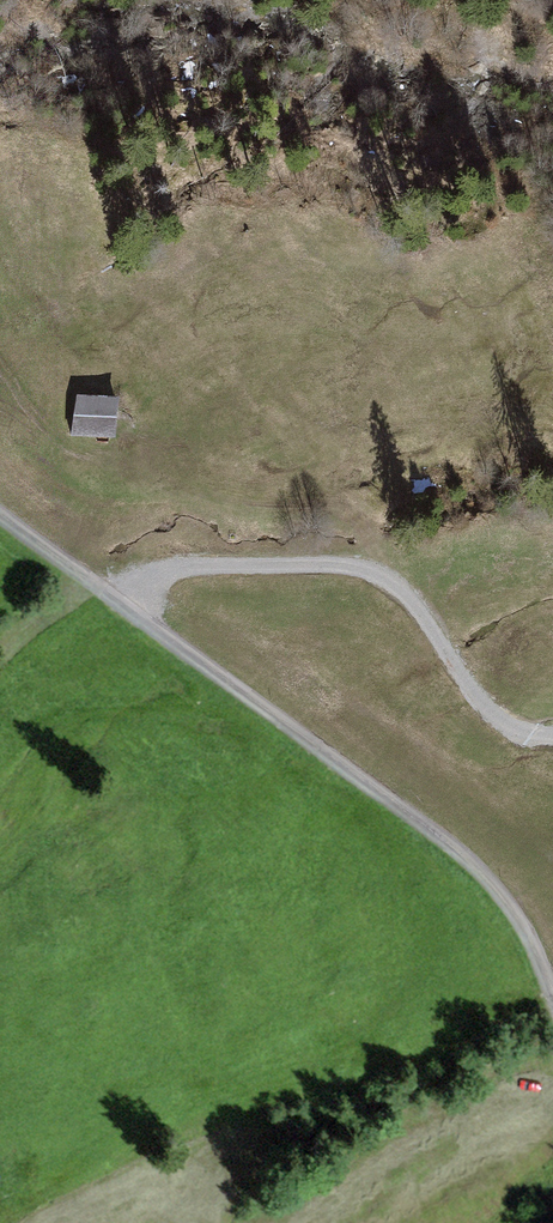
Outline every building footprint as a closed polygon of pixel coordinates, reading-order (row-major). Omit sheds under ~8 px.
[(118,402),(74,399),(72,439),(115,441),(118,402)]
